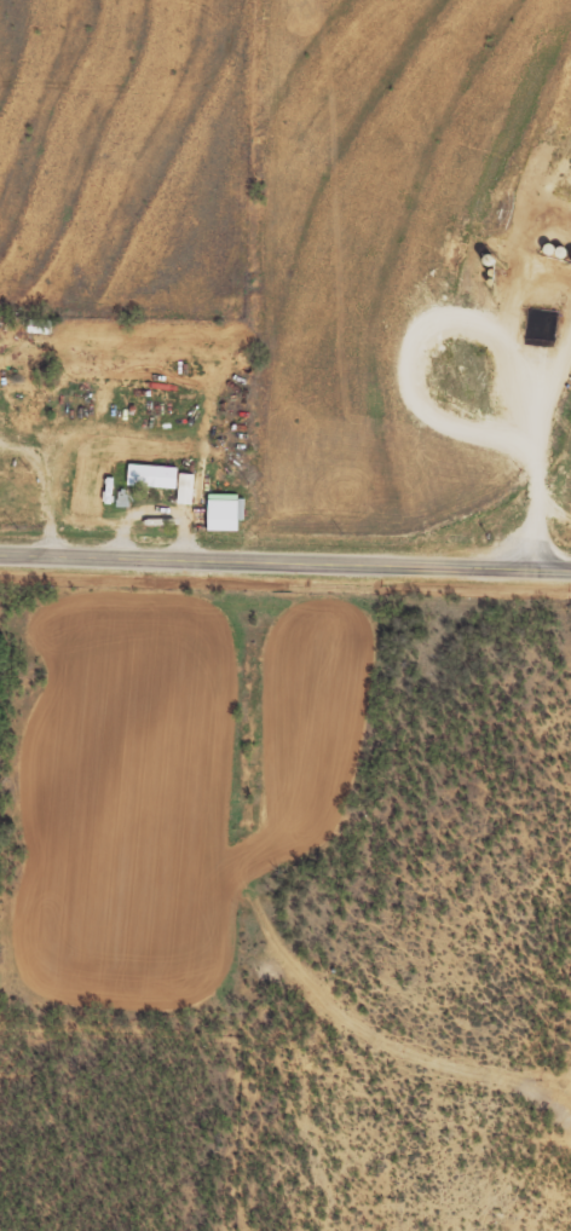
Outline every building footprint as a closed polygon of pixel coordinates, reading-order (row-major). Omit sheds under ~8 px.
[(179,466),(130,464),(129,485),(178,487),(179,466)] [(194,503),(194,473),(179,473),(179,503),(194,503)] [(209,530),(240,530),(240,519),(245,519),(246,494),(210,494),(209,530)]
